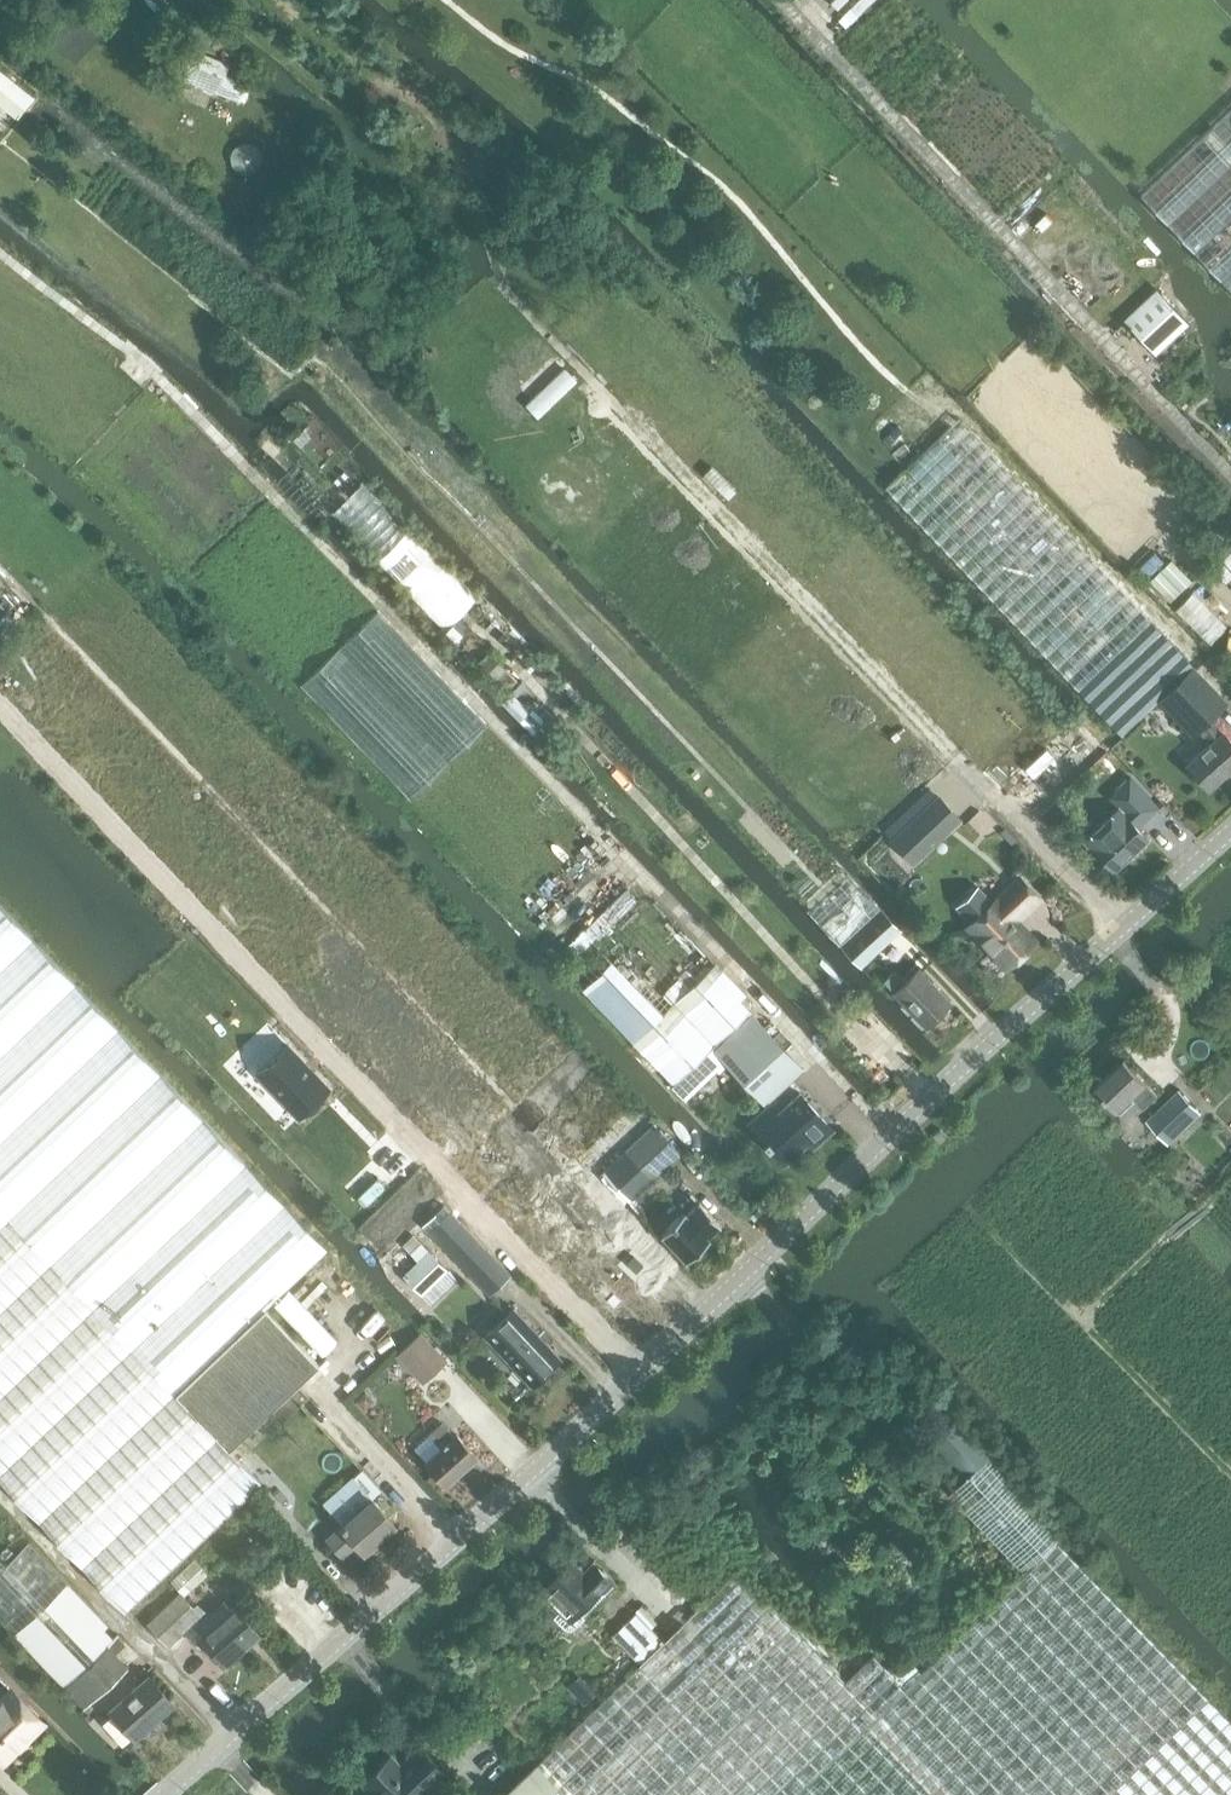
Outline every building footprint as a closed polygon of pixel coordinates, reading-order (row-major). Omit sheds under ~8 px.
[(193,45),(183,78),(246,97),(253,76),(228,69),(232,57),(193,45)] [(34,95),(0,69),(0,102),(17,115),(34,95)] [(1140,194),(1230,292),(1230,107),(1140,194)] [(1156,288),(1123,319),(1155,353),(1188,321),(1156,288)] [(579,381),(565,367),(526,404),(540,419),(579,381)] [(1199,427),(1207,419),(1190,402),(1182,410),(1199,427)] [(1158,700),(1192,736),(1199,729),(1208,740),(1184,762),(1207,788),(1230,767),(1230,738),(1222,728),(1221,729),(1211,717),(1228,701),(1192,665),(957,418),(885,486),(1120,734),(1158,700)] [(1226,515),(1213,527),(1230,547),(1230,520),(1226,515)] [(1227,575),(1230,571),(1230,548),(1216,562),(1227,575)] [(1170,558),(1148,580),(1169,600),(1191,579),(1170,558)] [(1192,591),(1173,610),(1208,644),(1226,625),(1192,591)] [(544,702),(527,716),(536,727),(553,713),(544,702)] [(1117,805),(1083,838),(1113,869),(1147,836),(1137,826),(1158,806),(1130,776),(1108,796),(1117,805)] [(979,883),(956,906),(969,919),(964,924),(1005,966),(1037,935),(1021,919),(1041,899),(1016,872),(991,896),(979,883)] [(857,882),(817,920),(841,945),(861,966),(901,928),(881,907),(857,882)] [(125,1609),(261,1480),(229,1447),(319,1362),(265,1306),(326,1246),(0,901),(0,1478),(125,1609)] [(611,958),(581,987),(673,1083),(672,1085),(685,1099),(726,1060),(766,1102),(801,1068),(739,1000),(745,994),(714,962),(662,1012),(611,958)] [(951,1001),(916,965),(903,979),(894,970),(884,979),(925,1025),(951,1001)] [(252,1071),(295,1115),(324,1086),(281,1043),(252,1071)] [(1143,1107),(1158,1093),(1148,1081),(1125,1056),(1095,1085),(1107,1097),(1103,1102),(1123,1122),(1141,1105),(1143,1107)] [(780,1104),(801,1085),(794,1077),(773,1096),(780,1104)] [(1180,1089),(1148,1121),(1169,1144),(1202,1112),(1180,1089)] [(776,1111),(755,1130),(783,1161),(802,1144),(827,1121),(800,1091),(776,1111)] [(654,1122),(601,1170),(630,1200),(680,1151),(654,1122)] [(447,1198),(424,1219),(491,1292),(513,1271),(447,1198)] [(685,1210),(661,1232),(687,1259),(709,1237),(707,1235),(720,1223),(699,1201),(687,1212),(685,1210)] [(430,1302),(460,1273),(414,1228),(385,1257),(430,1302)] [(324,1349),(339,1336),(291,1284),(277,1297),(324,1349)] [(531,1384),(559,1357),(512,1307),(485,1333),(531,1384)] [(421,1380),(446,1356),(419,1328),(394,1352),(421,1380)] [(969,1475),(992,1452),(960,1418),(936,1440),(969,1475)] [(430,1432),(413,1447),(423,1458),(446,1483),(477,1457),(454,1432),(453,1433),(442,1420),(430,1431),(430,1432)] [(1221,1794),(1230,1794),(1230,1717),(1061,1539),(1068,1532),(992,1452),(969,1475),(950,1492),(1026,1572),(1016,1581),(1221,1794)] [(363,1550),(396,1522),(372,1496),(326,1536),(342,1554),(356,1543),(363,1550)] [(29,1541),(0,1569),(0,1621),(83,1708),(128,1665),(107,1642),(117,1632),(29,1541)] [(196,1555),(170,1578),(185,1594),(210,1570),(196,1555)] [(575,1558),(542,1591),(561,1610),(555,1615),(567,1627),(570,1628),(573,1628),(576,1626),(586,1616),(585,1615),(618,1581),(604,1567),(594,1577),(585,1569),(575,1558)] [(1016,1581),(906,1686),(875,1652),(846,1680),(739,1568),(665,1639),(663,1637),(639,1660),(641,1662),(541,1758),(577,1794),(1221,1794),(1016,1581)] [(194,1605),(184,1595),(163,1615),(158,1610),(147,1620),(168,1644),(201,1613),(210,1623),(197,1634),(223,1664),(260,1634),(233,1603),(231,1606),(225,1598),(209,1612),(197,1601),(194,1605)] [(639,1660),(663,1637),(637,1610),(613,1633),(639,1660)] [(136,1737),(175,1702),(147,1672),(108,1707),(136,1737)] [(43,1722),(7,1685),(0,1692),(0,1757),(4,1760),(43,1722)] [(361,1780),(376,1794),(430,1794),(431,1794),(427,1791),(447,1772),(419,1743),(401,1761),(392,1751),(361,1780)] [(541,1758),(503,1794),(577,1794),(541,1758)]
